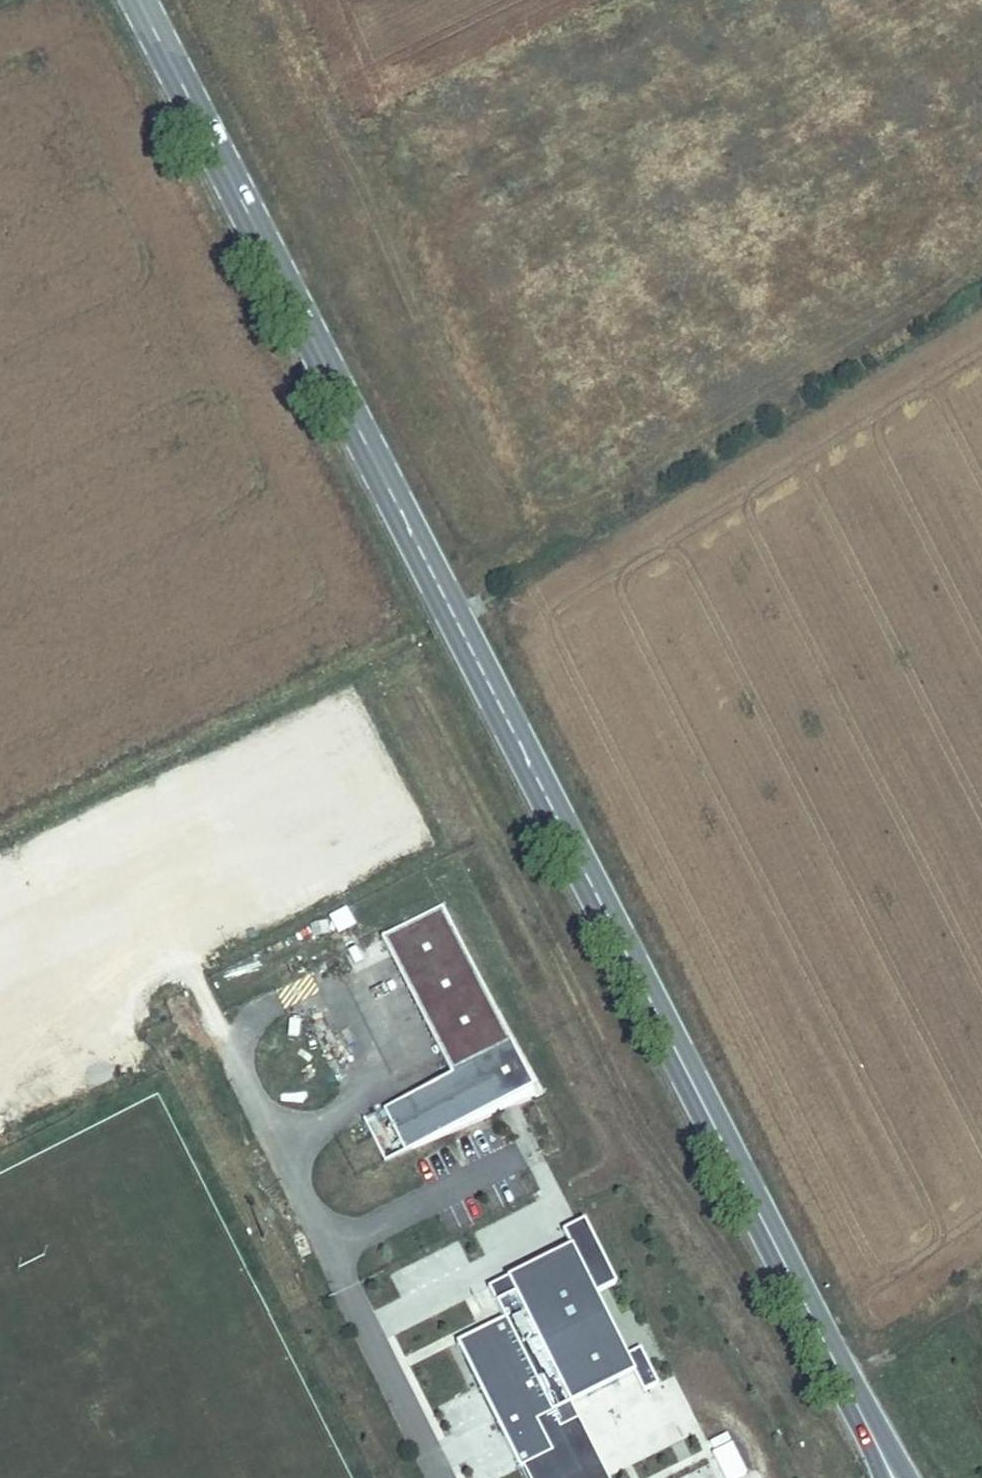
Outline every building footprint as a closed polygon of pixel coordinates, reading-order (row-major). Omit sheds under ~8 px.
[(347,907),(328,915),(337,935),(356,926),(347,907)] [(535,1090),(445,908),(384,938),(454,1077),(386,1111),(407,1153),(535,1090)] [(407,1153),(386,1111),(367,1120),(388,1163),(407,1153)] [(504,1327),(462,1347),(526,1477),(606,1477),(570,1404),(635,1372),(644,1391),(659,1383),(642,1349),(624,1358),(594,1297),(617,1286),(585,1221),(559,1234),(569,1255),(488,1294),(504,1327)] [(746,1474),(734,1442),(708,1453),(718,1477),(736,1477),(746,1474)]
